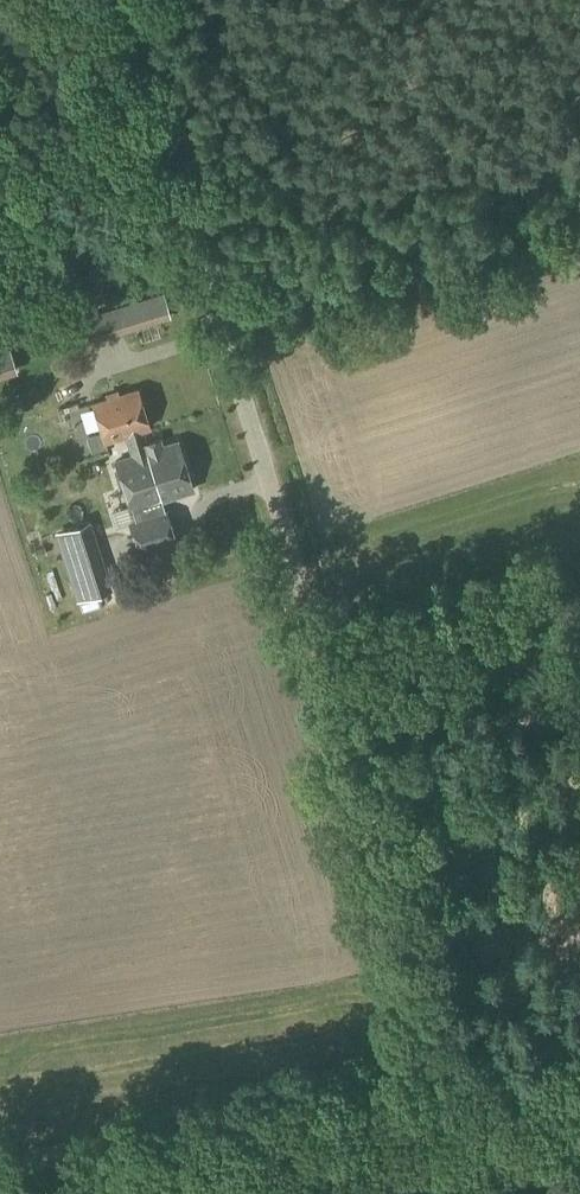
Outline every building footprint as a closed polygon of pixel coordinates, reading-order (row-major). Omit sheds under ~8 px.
[(80,344),(168,318),(162,295),(73,321),(80,344)] [(21,376),(11,343),(0,347),(0,383),(21,376)] [(141,430),(142,430),(149,428),(137,389),(92,403),(104,442),(125,435),(141,430)] [(146,443),(142,430),(141,430),(125,435),(132,456),(115,461),(134,521),(128,523),(138,554),(178,542),(167,509),(165,510),(162,499),(193,490),(177,441),(161,446),(159,439),(146,443)] [(90,524),(55,535),(77,604),(112,593),(90,524)]
